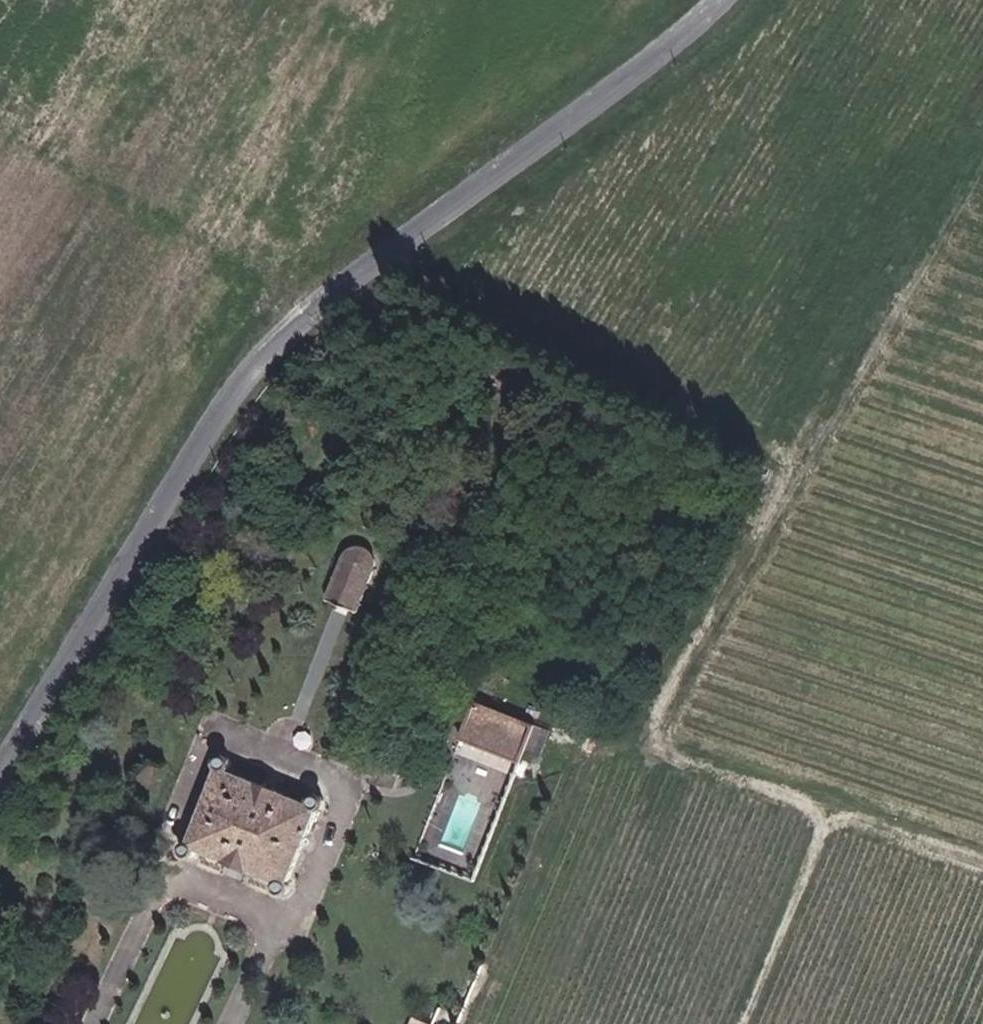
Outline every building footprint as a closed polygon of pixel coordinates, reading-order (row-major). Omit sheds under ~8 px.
[(357,611),(374,569),(375,564),(375,560),(371,552),(368,549),(360,545),(355,545),(351,547),(347,549),(343,553),(341,556),(324,598),(357,611)] [(522,758),(534,725),(473,701),(459,739),(519,763),(522,758)] [(548,731),(534,725),(522,758),(535,763),(548,731)] [(195,855),(198,848),(275,878),(273,885),(273,887),(275,890),(276,891),(283,892),(286,891),(288,889),(289,885),(287,878),(315,808),(319,806),(322,802),(322,799),(320,795),(318,793),(314,792),(312,792),(309,794),(306,800),(231,770),(232,767),(231,762),(230,759),(228,757),(221,757),(217,760),(216,765),(218,771),(189,841),(184,844),(182,846),(182,851),(184,854),(187,857),(189,857),(195,855)] [(418,1023),(441,1023),(422,1015),(418,1023)]
